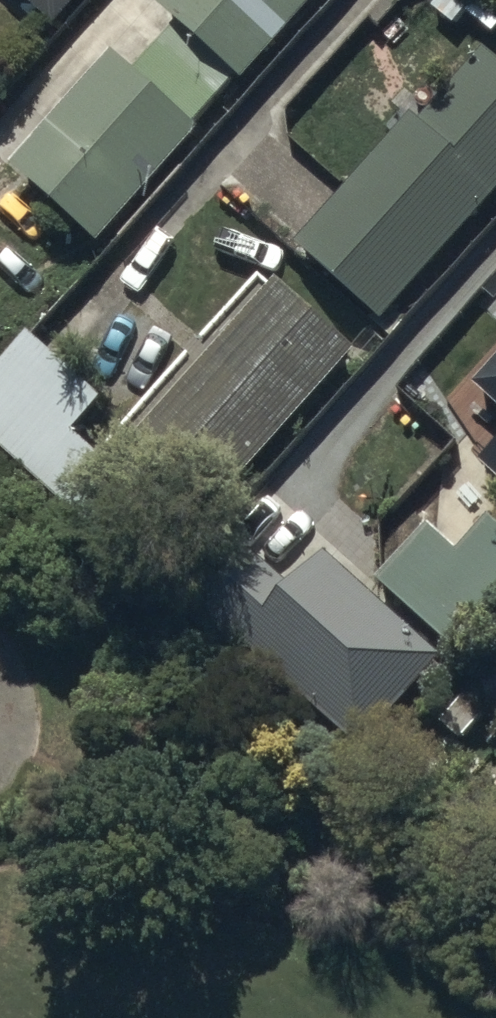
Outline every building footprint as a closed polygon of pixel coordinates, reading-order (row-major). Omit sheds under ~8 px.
[(82,0),(15,0),(52,33),(82,0)] [(176,14),(236,68),(241,72),(305,0),(160,0),(176,14)] [(236,68),(176,14),(131,61),(192,116),(236,68)] [(131,61),(110,43),(50,111),(10,156),(98,234),(198,121),(192,116),(131,61)] [(495,201),(495,77),(481,64),(421,131),(414,126),(295,260),(378,334),(495,201)] [(183,540),(352,361),(264,278),(203,342),(197,337),(181,354),(188,360),(107,445),(125,462),(114,474),(183,540)] [(25,344),(0,371),(0,457),(98,545),(136,503),(72,446),(102,412),(25,344)] [(473,403),(495,423),(495,376),(473,403)] [(479,475),(495,490),(495,456),(479,475)] [(380,589),(459,667),(495,629),(495,532),(492,528),(459,562),(428,535),(380,589)] [(440,671),(327,566),(291,604),(224,541),(168,601),(230,658),(239,649),(357,760),(440,671)] [(443,726),(463,744),(491,715),(495,720),(495,682),(490,676),(443,726)]
